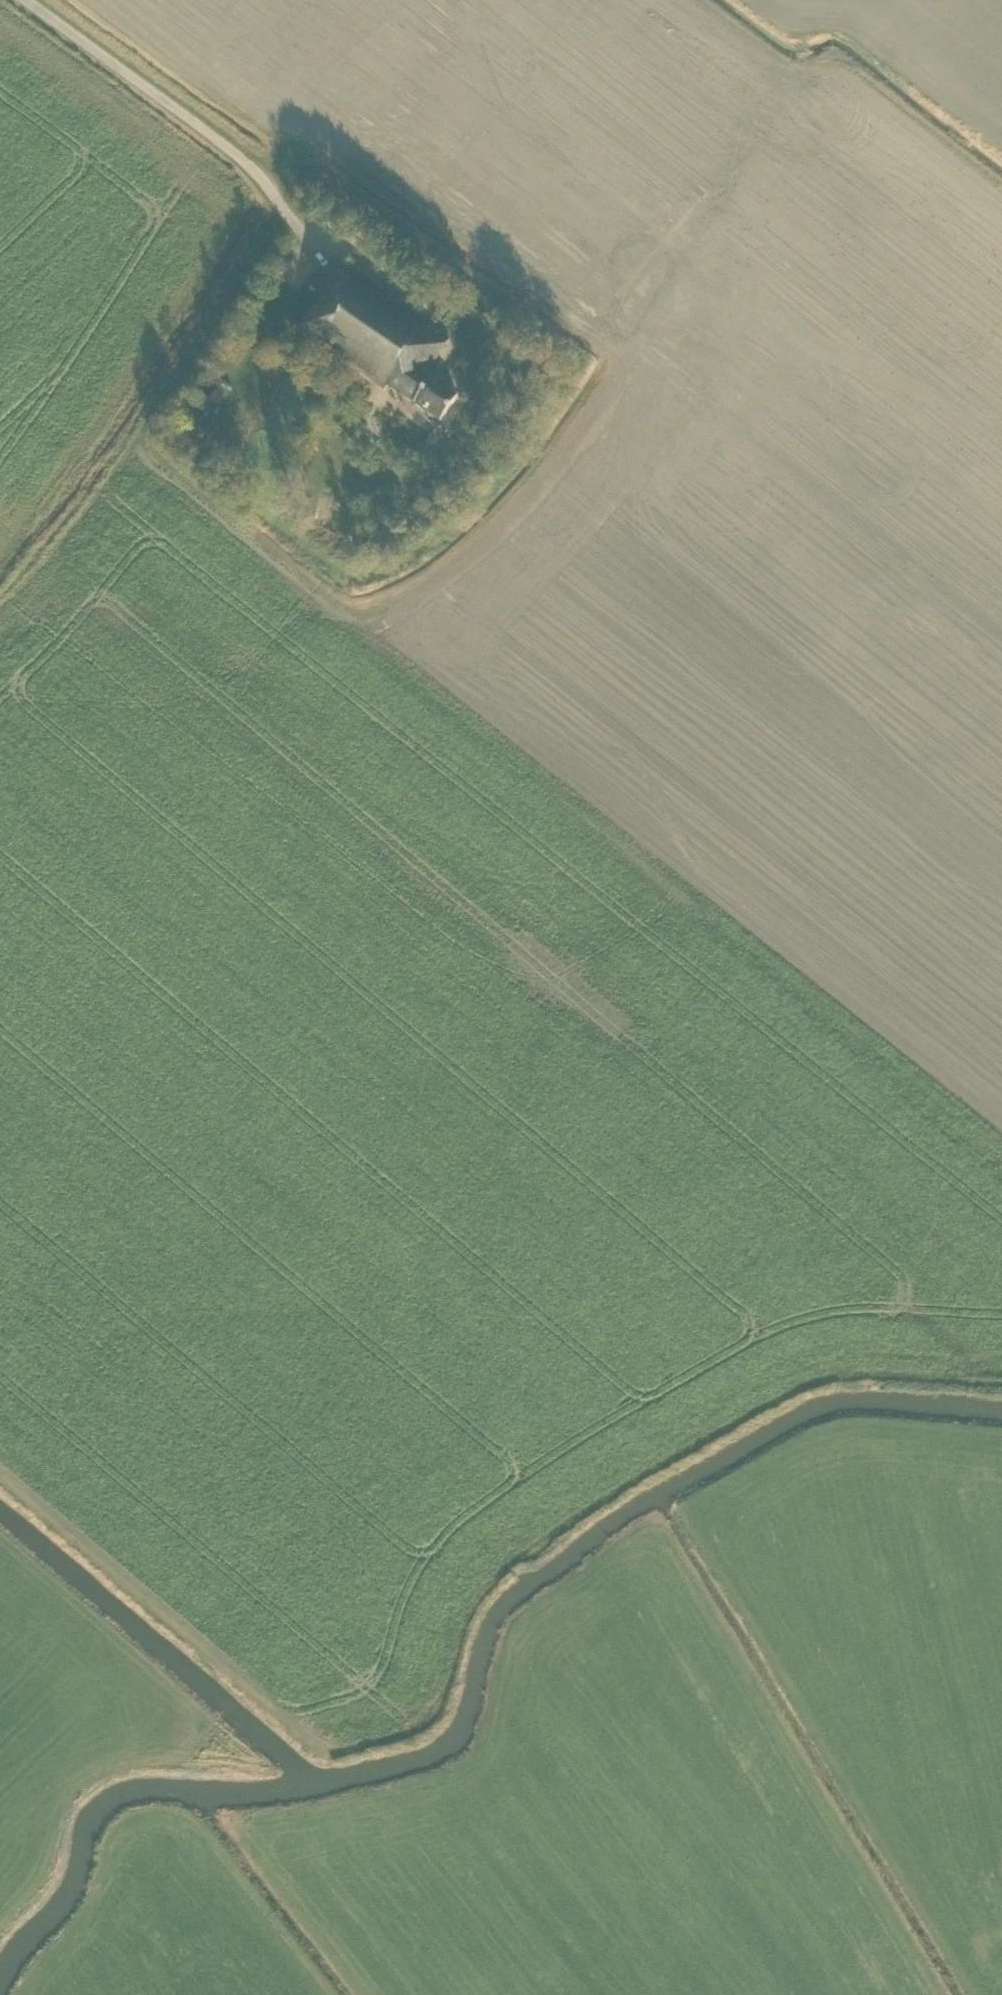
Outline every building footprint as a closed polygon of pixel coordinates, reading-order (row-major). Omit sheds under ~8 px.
[(453,342),(344,268),(301,331),(393,394),(395,391),(441,422),(459,396),(429,376),(453,342)]
